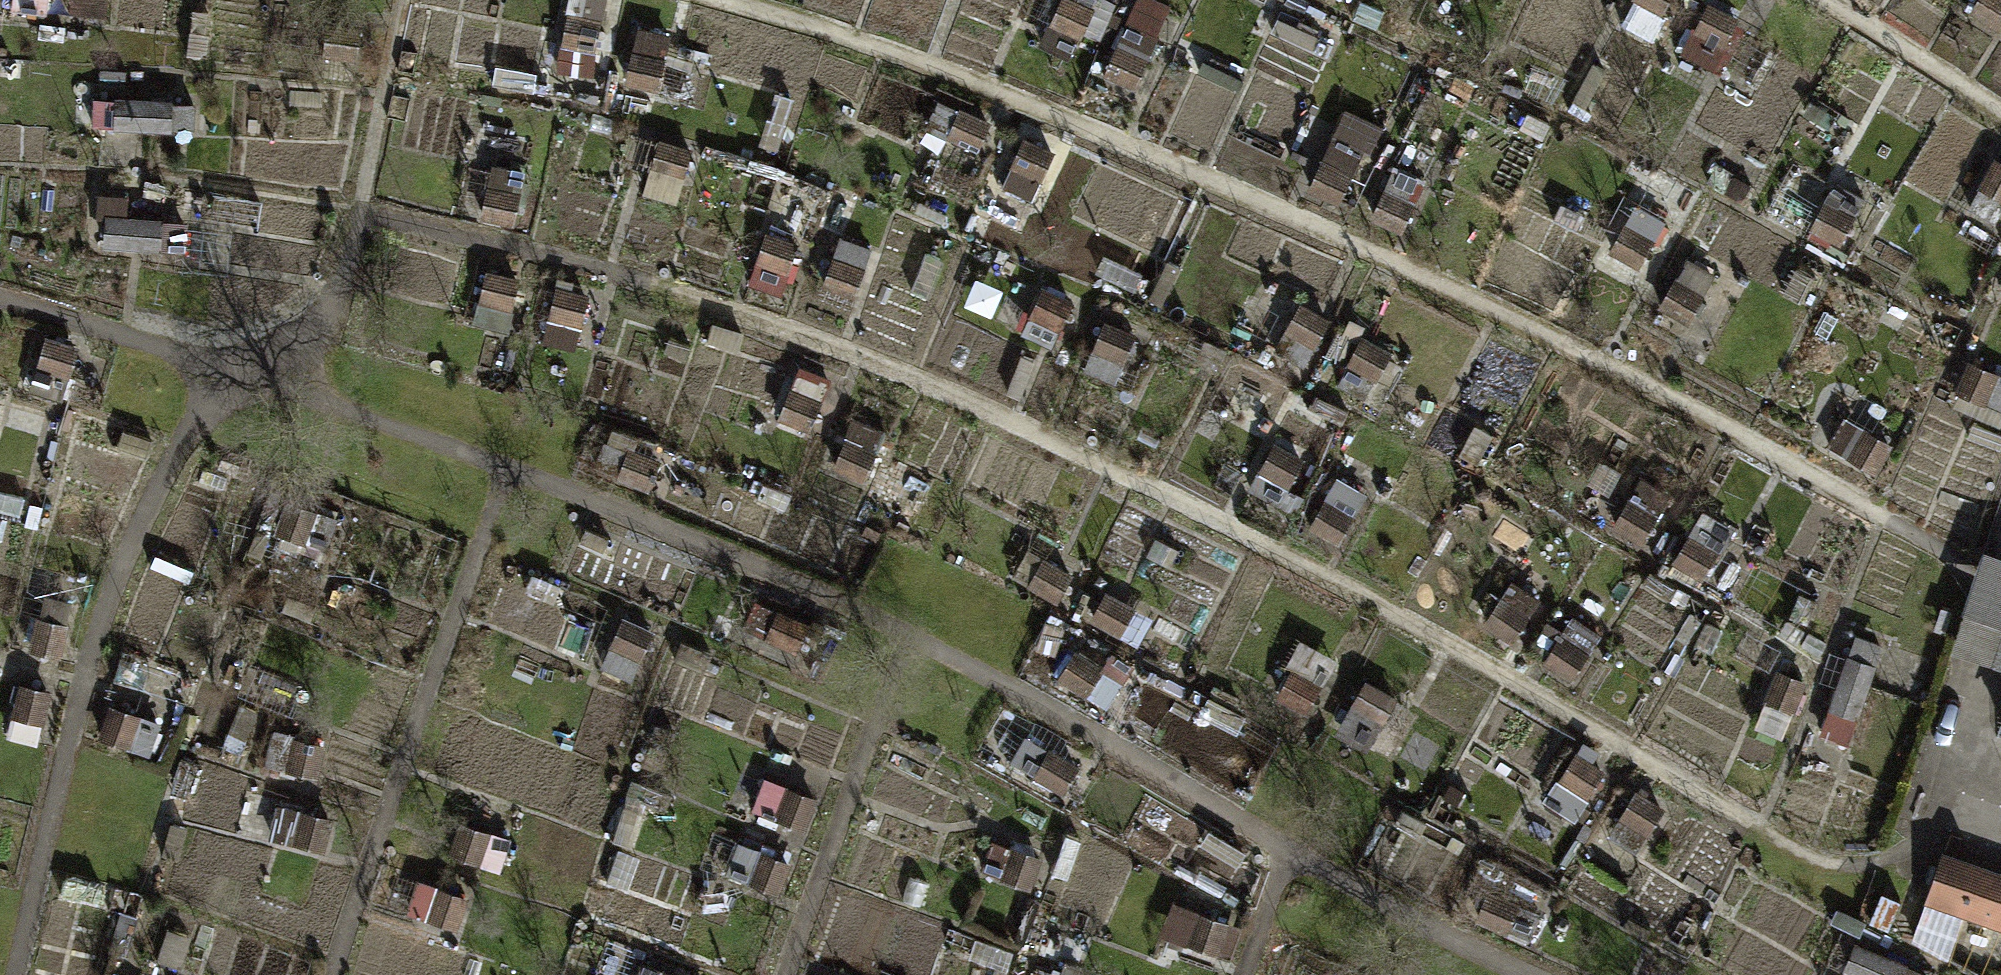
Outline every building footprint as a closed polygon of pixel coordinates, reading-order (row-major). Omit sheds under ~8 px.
[(50,14),(51,0),(14,0),(13,11),(50,14)] [(106,14),(108,0),(69,0),(68,11),(106,14)] [(597,49),(607,0),(570,0),(562,42),(597,49)] [(1068,58),(1082,30),(1099,38),(1116,3),(1111,0),(1060,0),(1039,43),(1068,58)] [(1376,26),(1383,6),(1365,0),(1362,0),(1355,19),(1376,26)] [(1653,39),(1672,0),(1633,0),(1622,24),(1653,39)] [(1999,27),(2000,24),(2000,0),(1977,0),(1971,10),(1999,27)] [(1684,57),(1714,71),(1740,15),(1710,1),(1684,57)] [(1105,73),(1136,87),(1161,32),(1131,18),(1105,73)] [(358,60),(362,24),(329,20),(325,57),(358,60)] [(617,81),(660,90),(672,32),(628,23),(617,81)] [(533,94),(537,78),(495,69),(492,85),(533,94)] [(1538,99),(1560,110),(1574,80),(1552,70),(1538,99)] [(194,127),(195,99),(117,96),(115,124),(194,127)] [(1804,112),(1830,128),(1839,114),(1813,99),(1804,112)] [(928,129),(978,151),(991,122),(941,100),(928,129)] [(1309,187),(1340,201),(1375,124),(1344,110),(1309,187)] [(1003,185),(1034,198),(1055,149),(1025,136),(1003,185)] [(641,194),(677,205),(693,148),(657,138),(641,194)] [(712,157),(792,180),(795,169),(715,147),(712,157)] [(1998,224),(2000,218),(2000,158),(1994,155),(1967,209),(1998,224)] [(480,215),(513,223),(527,169),(493,161),(480,215)] [(1368,217),(1402,233),(1425,182),(1391,166),(1368,217)] [(1813,228),(1841,243),(1865,196),(1838,182),(1813,228)] [(185,252),(189,219),(128,213),(130,193),(98,190),(95,220),(107,221),(105,244),(185,252)] [(1609,249),(1640,267),(1667,221),(1636,203),(1609,249)] [(748,280),(782,292),(801,241),(767,229),(748,280)] [(826,287),(856,297),(873,248),(843,238),(826,287)] [(1661,305),(1689,321),(1718,273),(1689,257),(1661,305)] [(471,321),(508,331),(522,276),(485,266),(471,321)] [(1785,293),(1801,301),(1814,275),(1798,267),(1785,293)] [(543,339),(577,348),(592,293),(559,283),(543,339)] [(1019,333),(1051,349),(1076,300),(1043,284),(1019,333)] [(1275,350),(1306,365),(1329,318),(1298,303),(1275,350)] [(1091,347),(1127,363),(1139,335),(1104,320),(1091,347)] [(739,350),(744,334),(713,324),(708,340),(739,350)] [(1348,363),(1376,378),(1391,348),(1363,333),(1348,363)] [(30,387),(63,398),(81,346),(48,335),(30,387)] [(688,360),(692,343),(669,338),(665,355),(688,360)] [(2000,409),(2000,373),(1968,359),(1956,390),(2000,409)] [(779,415),(811,429),(834,378),(802,363),(779,415)] [(1831,445),(1876,473),(1895,442),(1850,414),(1831,445)] [(834,471),(865,484),(887,431),(856,418),(834,471)] [(1458,452),(1479,464),(1496,435),(1475,422),(1458,452)] [(592,463),(650,488),(667,449),(609,424),(592,463)] [(1252,485),(1279,502),(1306,459),(1279,442),(1252,485)] [(1611,523),(1640,542),(1672,493),(1643,474),(1611,523)] [(1309,528),(1339,544),(1367,492),(1337,476),(1309,528)] [(782,513),(791,493),(765,483),(757,503),(782,513)] [(325,547),(336,518),(289,501),(279,530),(325,547)] [(1672,561),(1702,580),(1736,528),(1705,509),(1672,561)] [(578,540),(605,550),(610,537),(583,526),(578,540)] [(1172,565),(1179,549),(1153,538),(1146,554),(1172,565)] [(1058,601),(1074,574),(1028,548),(1012,575),(1058,601)] [(190,581),(194,569),(156,555),(151,567),(190,581)] [(1484,621),(1510,639),(1540,596),(1513,578),(1484,621)] [(1133,646),(1152,616),(1108,588),(1089,618),(1133,646)] [(310,621),(317,605),(288,593),(282,610),(310,621)] [(797,652),(811,621),(755,597),(741,629),(797,652)] [(602,663),(632,679),(659,628),(629,613),(602,663)] [(29,647),(62,656),(71,623),(37,614),(29,647)] [(1985,662),(2000,668),(2000,614),(1985,662)] [(1543,664),(1571,681),(1600,634),(1573,617),(1543,664)] [(1823,736),(1848,744),(1882,643),(1857,634),(1823,736)] [(705,675),(713,651),(685,641),(676,664),(705,675)] [(1062,677),(1104,706),(1134,663),(1117,651),(1108,664),(1083,647),(1062,677)] [(1752,727),(1782,741),(1808,680),(1778,667),(1752,727)] [(1277,697),(1305,713),(1322,684),(1294,668),(1277,697)] [(1336,738),(1368,753),(1396,693),(1365,678),(1336,738)] [(8,733),(39,742),(54,692),(22,683),(8,733)] [(225,745),(240,752),(259,711),(243,704),(225,745)] [(149,755),(161,723),(112,705),(100,737),(149,755)] [(317,778),(326,742),(276,730),(267,765),(317,778)] [(1061,789),(1077,763),(1029,734),(1013,761),(1061,789)] [(1559,777),(1589,798),(1608,770),(1577,749),(1559,777)] [(806,828),(817,795),(766,777),(754,810),(806,828)] [(1620,818),(1647,834),(1665,804),(1638,788),(1620,818)] [(324,852),(333,818),(278,803),(269,838),(324,852)] [(164,854),(179,859),(189,827),(174,822),(164,854)] [(503,871),(513,836),(460,822),(450,856),(503,871)] [(1031,885),(1041,854),(993,839),(983,870),(1031,885)] [(781,891),(793,861),(741,841),(729,871),(781,891)] [(1182,872),(1189,859),(1161,843),(1154,856),(1182,872)] [(1916,899),(2000,929),(2000,880),(1931,856),(1916,899)] [(427,917),(458,930),(472,896),(440,883),(427,917)] [(1480,920),(1507,932),(1519,903),(1492,891),(1480,920)] [(1232,958),(1242,926),(1199,912),(1189,944),(1232,958)] [(163,959),(182,964),(190,935),(171,930),(163,959)] [(1856,943),(1842,974),(1930,974),(1856,943)] [(644,965),(640,974),(674,974),(644,965)]
